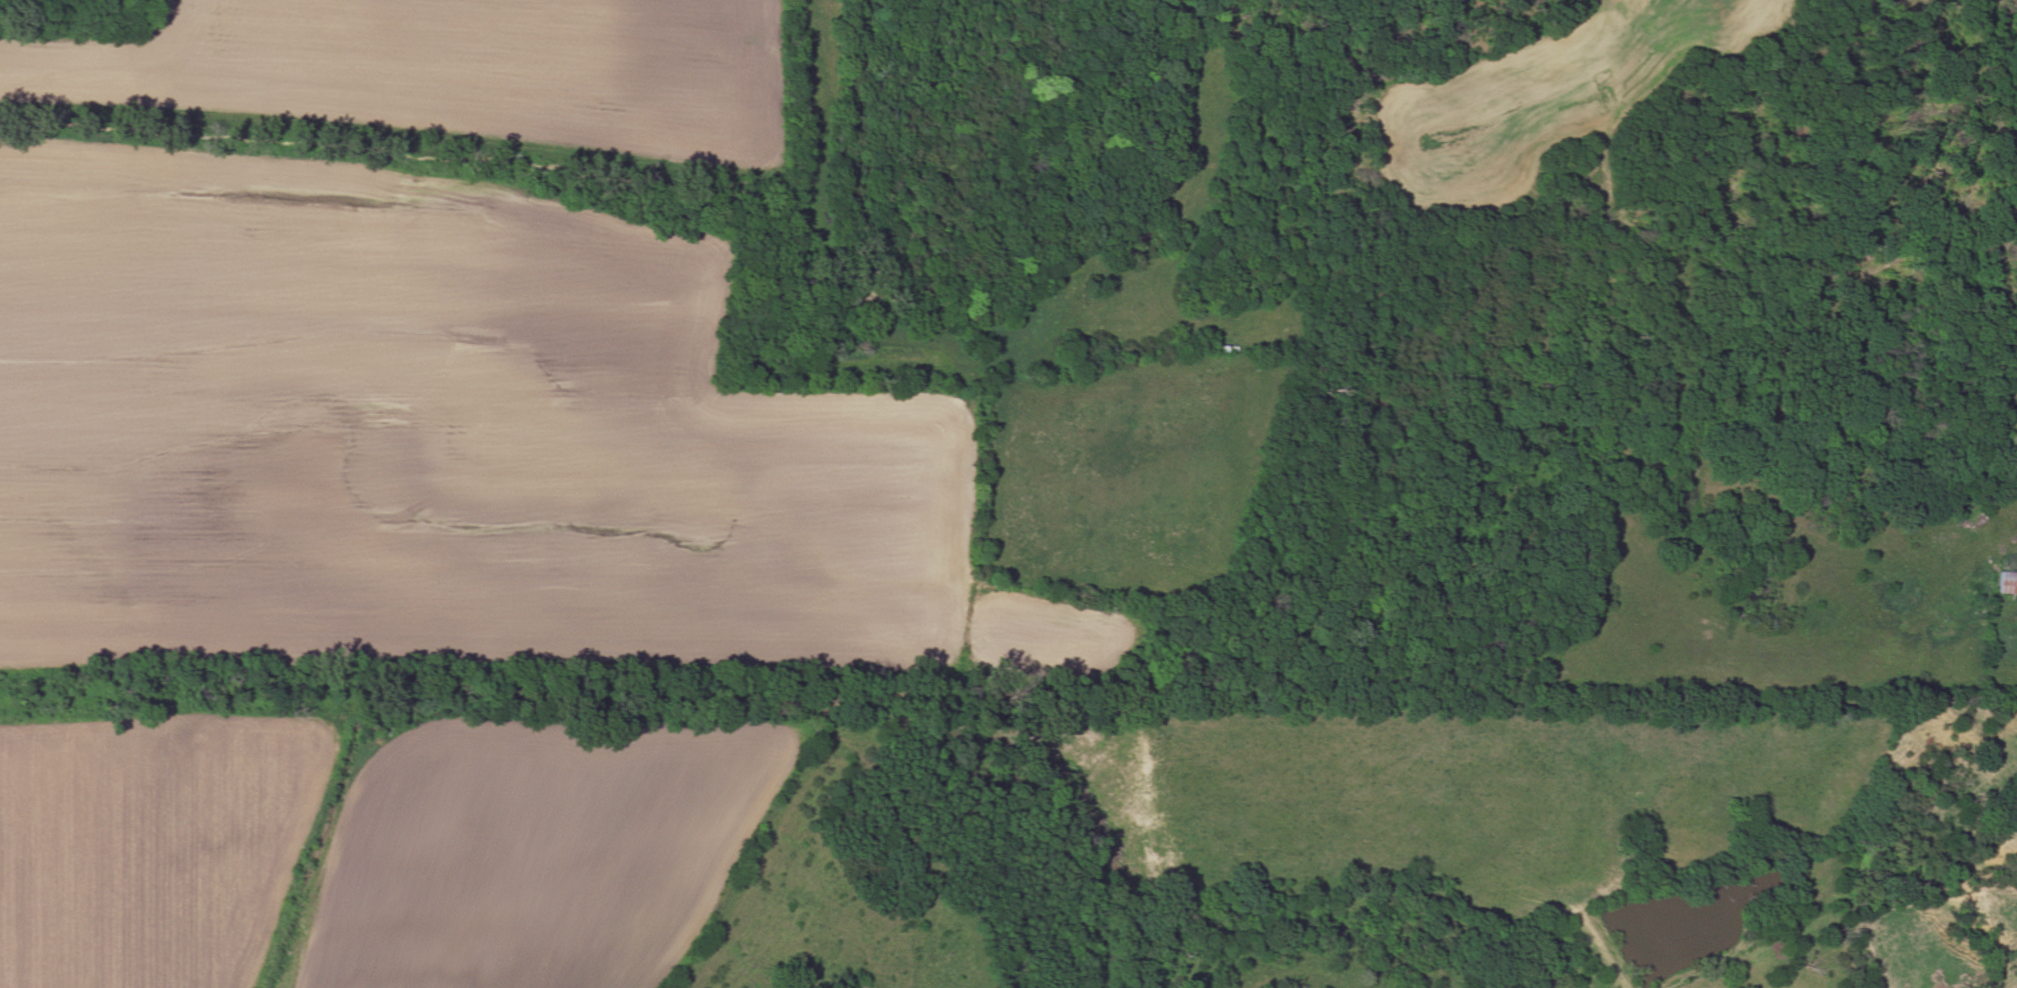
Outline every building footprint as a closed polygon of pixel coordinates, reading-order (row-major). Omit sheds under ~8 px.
[(1994,571),(1994,594),(2016,594),(2016,571),(1994,571)]
